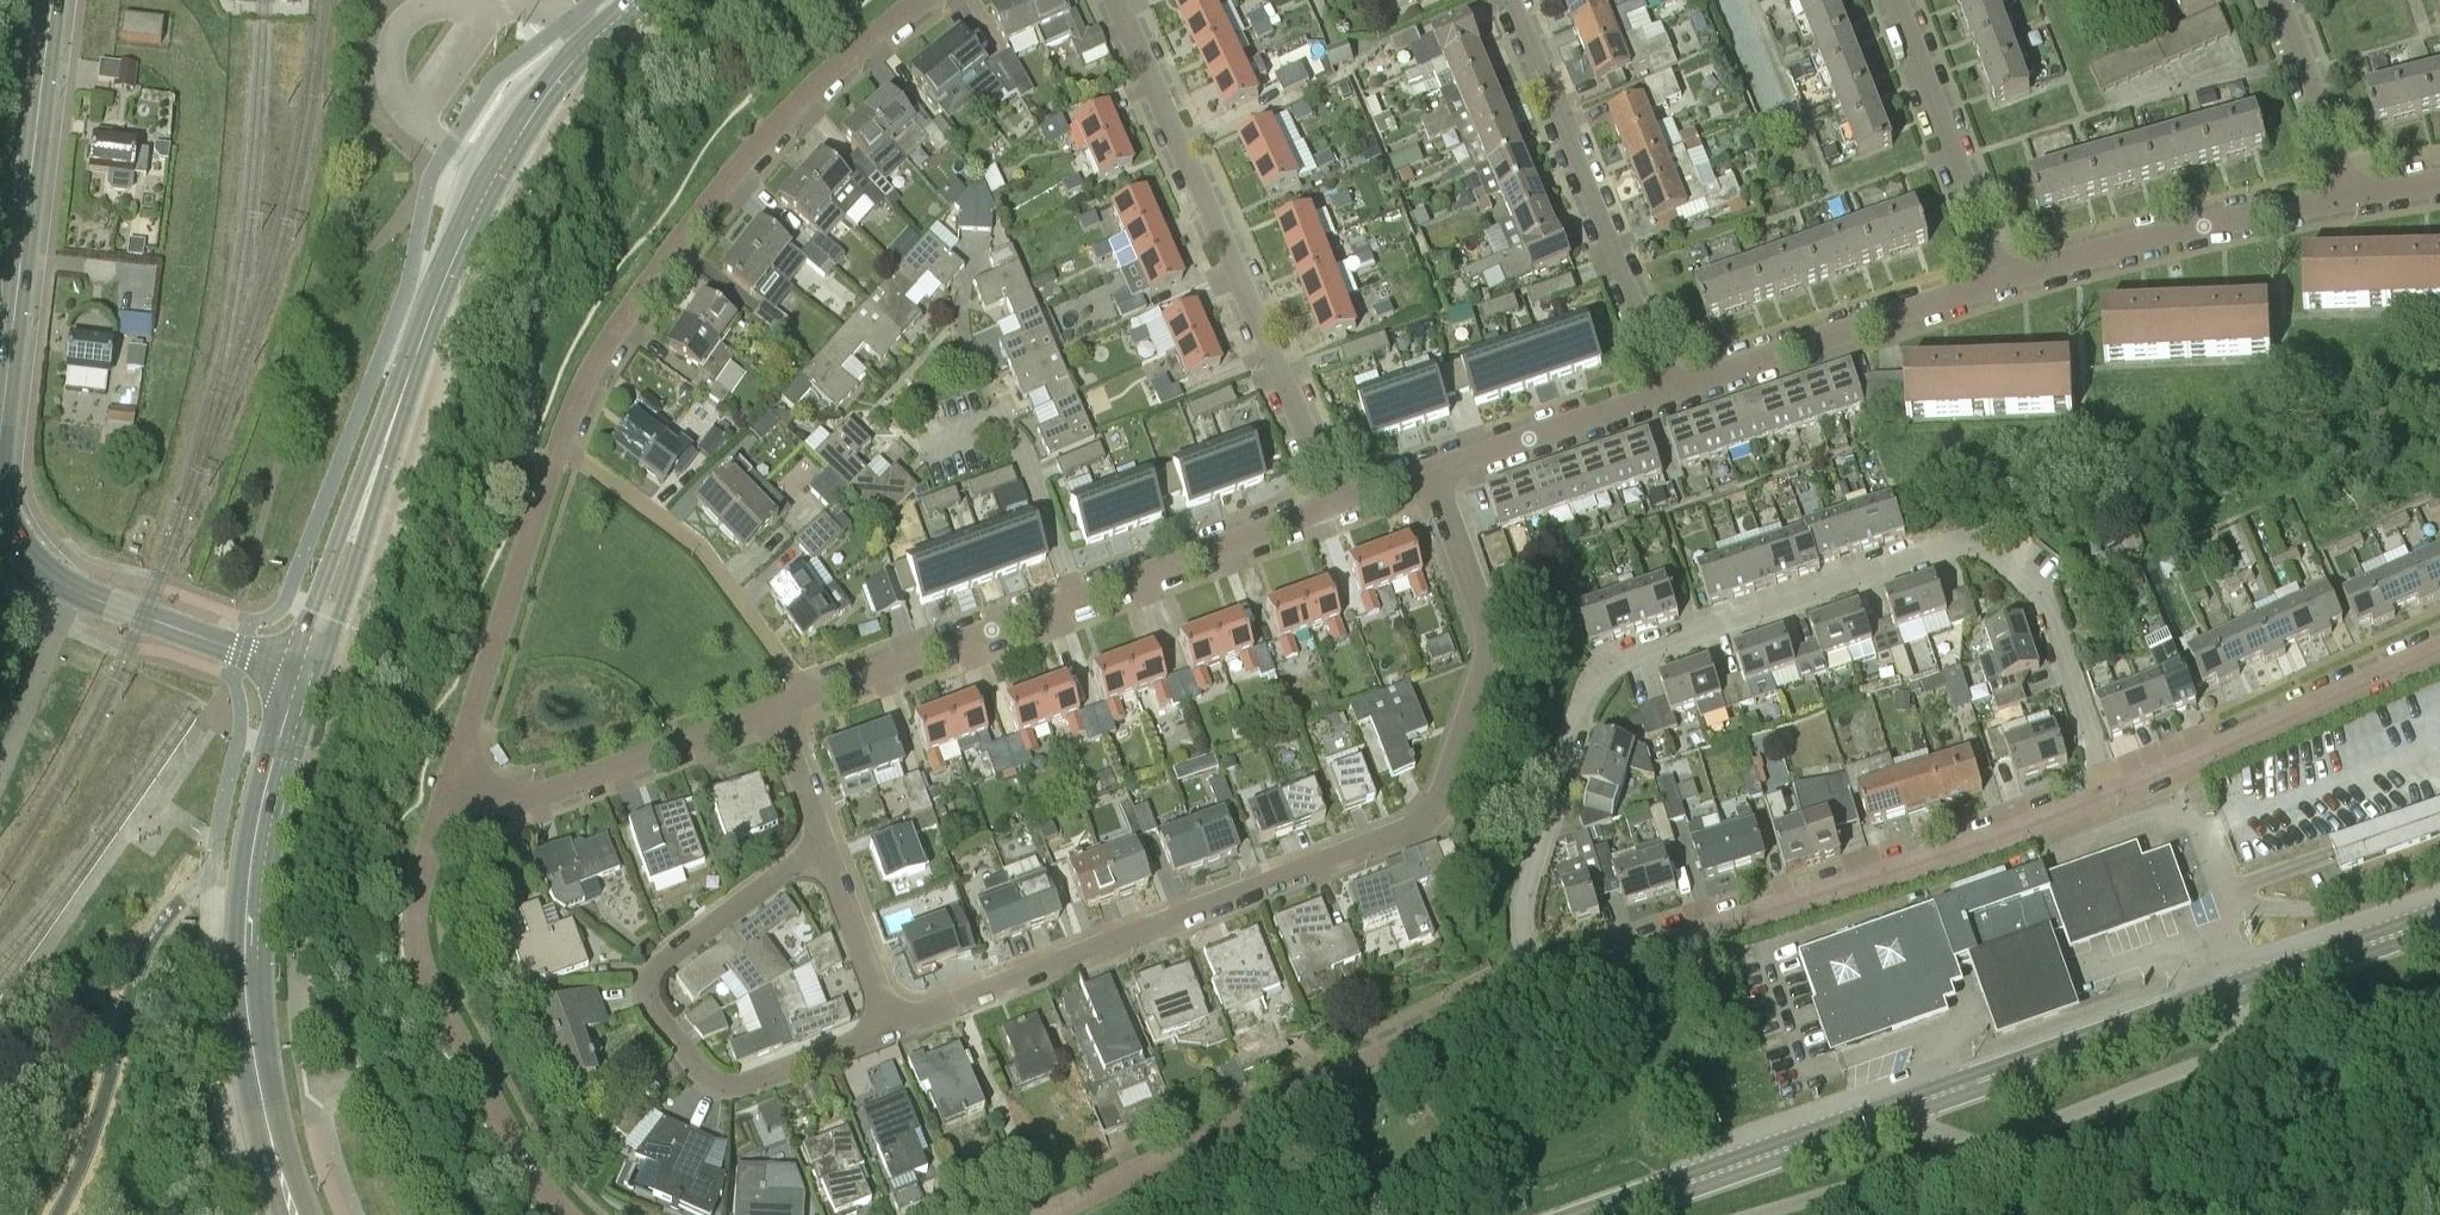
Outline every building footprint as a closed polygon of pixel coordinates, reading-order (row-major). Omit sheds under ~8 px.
[(1036,34),(1021,0),(1018,0),(991,12),(1007,48),(1036,34)] [(1077,59),(1104,47),(1097,30),(1084,36),(1069,2),(1061,5),(1058,0),(1021,0),(1036,34),(1043,50),(1067,39),(1077,59)] [(1187,25),(1220,10),(1215,0),(1175,0),(1187,25)] [(1565,2),(1576,29),(1611,16),(1629,9),(1644,3),(1643,0),(1571,0),(1565,2)] [(1850,38),(1835,0),(1795,0),(1799,9),(1792,12),(1805,44),(1812,41),(1816,51),(1850,38)] [(2011,38),(2007,28),(2014,25),(2005,0),(1957,0),(1976,51),(2011,38)] [(2182,19),(2223,0),(2173,0),(2182,19)] [(1270,7),(1264,10),(1269,21),(1276,18),(1270,7)] [(1253,29),(1269,21),(1263,9),(1247,17),(1253,29)] [(1642,34),(1642,32),(1634,35),(1628,20),(1632,17),(1629,9),(1611,16),(1576,29),(1587,55),(1621,42),(1642,34)] [(2206,15),(2218,41),(2231,35),(2219,9),(2206,15)] [(1201,54),(1233,39),(1220,10),(1187,25),(1201,54)] [(2205,47),(2218,41),(2206,15),(2193,21),(2205,47)] [(123,17),(120,40),(160,44),(163,22),(123,17)] [(1269,21),(1272,28),(1281,24),(1278,17),(1276,18),(1269,21)] [(1445,61),(1478,48),(1480,47),(1468,19),(1434,34),(1445,61)] [(1269,21),(1253,29),(1259,42),(1275,34),(1269,21)] [(2192,53),(2205,47),(2193,21),(2180,27),(2192,53)] [(1346,23),(1340,23),(1335,27),(1335,33),(1340,38),(1346,37),(1350,33),(1350,27),(1346,23)] [(2179,59),(2192,53),(2180,27),(2168,32),(2179,59)] [(1397,56),(1423,45),(1417,30),(1390,41),(1397,56)] [(2166,65),(2179,59),(2168,32),(2155,38),(2166,65)] [(1587,55),(1598,83),(1649,62),(1654,74),(1678,65),(1667,37),(1658,41),(1647,45),(1642,34),(1621,42),(1587,55)] [(997,59),(984,67),(959,36),(934,56),(958,86),(972,103),(973,102),(971,99),(981,90),(980,88),(991,78),(1007,98),(1016,93),(997,59)] [(1799,47),(1795,37),(1782,42),(1786,52),(1799,47)] [(1837,106),(1871,92),(1850,38),(1816,51),(1820,62),(1813,65),(1826,97),(1833,94),(1837,106)] [(1997,106),(2032,93),(2028,81),(2034,79),(2022,46),(2015,49),(2011,38),(1976,51),(1997,106)] [(2153,71),(2166,65),(2155,38),(2142,44),(2153,71)] [(1214,83),(1247,68),(1233,39),(1201,54),(1214,83)] [(2140,77),(2153,71),(2142,44),(2129,50),(2140,77)] [(1348,45),(1327,54),(1333,68),(1354,60),(1348,45)] [(1440,93),(1456,86),(1489,73),(1478,48),(1445,61),(1419,71),(1406,77),(1410,87),(1434,77),(1435,80),(1440,93)] [(2128,83),(2140,77),(2129,50),(2116,56),(2128,83)] [(997,59),(1016,93),(1020,100),(1033,92),(1010,51),(997,59)] [(935,111),(948,101),(944,96),(958,86),(934,56),(911,75),(928,96),(925,99),(935,111)] [(2115,88),(2128,83),(2116,56),(2103,62),(2115,88)] [(138,67),(101,62),(98,81),(114,83),(114,89),(135,92),(138,67)] [(2102,94),(2115,88),(2103,62),(2090,68),(2102,94)] [(1302,63),(1276,76),(1284,95),(1310,82),(1302,63)] [(2433,111),(2439,110),(2439,64),(2434,65),(2436,73),(2424,76),(2433,111)] [(1228,112),(1261,97),(1247,68),(1214,83),(1228,112)] [(1468,114),(1501,100),(1489,73),(1456,86),(1440,93),(1447,110),(1422,121),(1426,131),(1468,114)] [(1622,142),(1656,128),(1651,114),(1667,107),(1666,103),(1682,97),(1672,73),(1645,84),(1651,97),(1610,114),(1622,142)] [(2412,79),(2410,73),(2377,81),(2379,89),(2367,92),(2376,126),(2433,111),(2424,76),(2412,79)] [(1351,94),(1347,85),(1337,89),(1341,98),(1343,97),(1344,100),(1352,97),(1351,94)] [(1854,149),(1859,160),(1893,147),(1871,92),(1837,106),(1842,117),(1835,120),(1847,152),(1854,149)] [(932,125),(921,133),(913,125),(903,113),(887,95),(864,115),(901,157),(902,157),(906,161),(928,142),(938,155),(948,146),(945,141),(932,125)] [(1375,121),(1384,117),(1376,98),(1367,102),(1375,121)] [(1479,140),(1512,127),(1501,100),(1468,114),(1426,131),(1431,143),(1457,132),(1464,147),(1479,140)] [(1308,105),(1292,112),(1299,125),(1314,118),(1308,105)] [(1085,152),(1118,137),(1105,108),(1072,122),(1085,152)] [(2200,128),(2210,164),(2266,148),(2257,114),(2244,117),(2242,110),(2210,119),(2212,125),(2200,128)] [(1393,114),(1384,117),(1375,121),(1381,136),(1398,128),(1393,114)] [(902,157),(901,157),(864,115),(842,134),(877,173),(866,183),(884,202),(893,193),(884,183),(907,163),(906,161),(902,157)] [(932,125),(945,141),(957,131),(944,116),(943,116),(932,125)] [(1045,146),(1070,136),(1061,116),(1039,130),(1045,146)] [(1254,167),(1287,151),(1273,121),(1240,137),(1254,167)] [(1766,142),(1759,123),(1747,128),(1754,147),(1766,142)] [(2144,144),(2154,180),(2210,164),(2200,128),(2187,132),(2185,125),(2153,134),(2154,141),(2144,144)] [(1467,177),(1476,174),(1523,154),(1512,127),(1479,140),(1464,147),(1471,163),(1462,167),(1467,177)] [(1667,155),(1656,128),(1622,142),(1633,170),(1667,155)] [(1684,148),(1700,142),(1695,130),(1680,136),(1684,148)] [(1085,152),(1098,181),(1131,167),(1118,137),(1085,152)] [(90,171),(131,176),(135,143),(94,138),(90,171)] [(2088,160),(2098,196),(2154,180),(2144,144),(2133,147),(2132,140),(2098,149),(2100,157),(2088,160)] [(1677,182),(1698,173),(1697,171),(1694,172),(1688,157),(1703,151),(1700,142),(1684,148),(1667,155),(1633,170),(1643,195),(1677,182)] [(1770,142),(1755,147),(1759,158),(1774,152),(1770,142)] [(1383,160),(1375,143),(1363,148),(1371,165),(1383,160)] [(168,161),(170,145),(155,144),(154,151),(161,160),(168,161)] [(1840,158),(1835,147),(1824,152),(1828,163),(1840,158)] [(1268,196),(1301,180),(1287,151),(1254,167),(1268,196)] [(1331,152),(1315,159),(1320,171),(1336,164),(1331,152)] [(1411,168),(1404,152),(1390,158),(1396,174),(1411,168)] [(1478,204),(1489,200),(1501,195),(1535,181),(1523,154),(1476,174),(1483,190),(1474,194),(1478,204)] [(866,183),(857,191),(820,156),(799,179),(841,217),(842,216),(843,217),(862,196),(876,211),(880,215),(888,206),(884,202),(866,183)] [(2076,163),(2075,158),(2042,167),(2044,174),(2032,178),(2041,212),(2098,196),(2088,160),(2076,163)] [(995,165),(980,176),(988,195),(996,192),(1004,188),(995,165)] [(1467,177),(1462,167),(1448,173),(1453,183),(1467,177)] [(1399,174),(1405,187),(1415,182),(1410,170),(1399,174)] [(1654,223),(1705,202),(1711,214),(1744,199),(1735,177),(1705,188),(1698,173),(1677,182),(1643,195),(1654,223)] [(976,202),(974,232),(991,232),(992,213),(995,212),(980,176),(970,188),(976,202)] [(1078,176),(1062,183),(1067,195),(1083,188),(1078,176)] [(809,227),(814,221),(826,233),(841,217),(799,179),(780,200),(797,216),(809,227)] [(1512,222),(1546,208),(1535,181),(1501,195),(1512,222)] [(1774,189),(1778,197),(1790,192),(1786,184),(1774,189)] [(958,231),(974,232),(976,202),(970,188),(954,207),(959,212),(958,231)] [(1122,237),(1156,223),(1143,193),(1109,208),(1122,237)] [(1348,194),(1332,200),(1338,213),(1354,207),(1348,194)] [(999,198),(990,202),(994,209),(1002,206),(999,198)] [(1489,200),(1478,204),(1482,214),(1493,210),(1489,200)] [(1468,209),(1465,202),(1452,208),(1455,214),(1468,209)] [(1861,228),(1873,262),(1929,242),(1917,209),(1905,213),(1902,206),(1871,217),(1873,224),(1861,228)] [(1525,247),(1557,233),(1546,208),(1512,222),(1502,226),(1500,227),(1511,253),(1464,273),(1525,247)] [(1290,252),(1324,239),(1313,209),(1279,222),(1290,252)] [(1414,214),(1420,229),(1432,224),(1425,210),(1414,214)] [(1094,213),(1078,221),(1084,234),(1100,226),(1094,213)] [(1135,267),(1168,252),(1156,223),(1122,237),(1135,267)] [(807,247),(799,257),(758,225),(739,249),(772,274),(787,286),(806,262),(825,278),(832,269),(827,265),(807,247)] [(1806,247),(1819,282),(1873,262),(1861,228),(1849,232),(1847,225),(1814,236),(1817,244),(1806,247)] [(1501,270),(1509,286),(1570,260),(1558,233),(1557,233),(1525,247),(1464,273),(1468,284),(1501,270)] [(896,271),(915,289),(926,277),(943,292),(964,268),(949,254),(928,236),(896,271)] [(816,237),(807,247),(827,265),(836,254),(820,240),(816,237)] [(1302,282),(1336,269),(1324,239),(1290,252),(1302,282)] [(144,242),(129,240),(128,256),(143,258),(144,242)] [(1356,261),(1372,254),(1367,242),(1351,249),(1356,261)] [(1107,243),(1091,250),(1097,262),(1112,255),(1107,243)] [(1751,267),(1764,302),(1819,282),(1806,247),(1796,251),(1793,244),(1761,256),(1763,263),(1751,267)] [(1013,318),(1037,308),(1011,248),(988,258),(994,274),(972,284),(985,312),(1006,303),(1013,318)] [(770,309),(787,286),(772,274),(739,249),(722,272),(753,297),(754,295),(763,303),(755,315),(781,334),(790,321),(775,311),(775,312),(770,309)] [(1135,267),(1148,296),(1181,281),(1168,252),(1135,267)] [(1455,267),(1453,252),(1437,254),(1431,255),(1432,263),(1438,262),(1439,270),(1455,267)] [(1372,254),(1356,261),(1360,273),(1376,267),(1372,254)] [(2439,310),(2439,256),(2386,257),(2388,311),(2439,310)] [(2305,313),(2388,311),(2386,257),(2304,259),(2305,313)] [(1739,271),(1737,265),(1706,277),(1709,284),(1696,288),(1709,322),(1764,302),(1751,267),(1739,271)] [(1313,312),(1347,299),(1336,269),(1302,282),(1313,312)] [(864,307),(900,339),(921,317),(904,302),(915,289),(896,271),(864,307)] [(1038,277),(1026,282),(1030,292),(1042,287),(1038,277)] [(1544,287),(1549,302),(1578,292),(1573,277),(1544,287)] [(1544,287),(1527,293),(1532,308),(1549,302),(1544,287)] [(1122,319),(1146,309),(1141,295),(1132,299),(1128,290),(1112,297),(1122,319)] [(1498,303),(1503,318),(1520,312),(1515,297),(1498,303)] [(722,344),(738,323),(735,321),(702,298),(685,323),(718,346),(718,345),(720,342),(722,344)] [(1325,342),(1359,329),(1347,299),(1313,312),(1325,342)] [(1389,302),(1374,308),(1379,321),(1394,315),(1389,302)] [(1486,324),(1503,318),(1498,303),(1481,309),(1486,324)] [(2188,362),(2271,358),(2269,328),(2268,305),(2186,308),(2188,362)] [(832,342),(852,360),(863,347),(880,363),(900,339),(864,307),(832,342)] [(1011,371),(1056,351),(1037,308),(1013,318),(1019,334),(998,343),(1011,371)] [(1173,352),(1206,337),(1193,308),(1162,321),(1160,322),(1173,352)] [(2106,365),(2188,362),(2186,308),(2104,311),(2106,365)] [(1145,329),(1160,322),(1162,321),(1157,311),(1130,323),(1134,333),(1144,328),(1145,329)] [(771,346),(781,334),(755,315),(746,327),(771,346)] [(1576,372),(1583,370),(1601,364),(1587,320),(1561,329),(1576,372)] [(729,396),(715,385),(734,357),(718,345),(718,346),(685,323),(668,347),(701,371),(691,385),(721,407),(729,396)] [(1134,333),(1128,335),(1134,348),(1150,341),(1145,329),(1144,328),(1134,333)] [(1576,372),(1561,329),(1537,337),(1551,381),(1576,372)] [(71,336),(67,370),(108,375),(112,341),(71,336)] [(1386,336),(1369,341),(1374,356),(1391,350),(1386,336)] [(1173,352),(1186,382),(1219,367),(1206,337),(1173,352)] [(1407,351),(1410,344),(1408,337),(1395,341),(1399,354),(1407,351)] [(1551,381),(1537,337),(1512,346),(1527,389),(1551,381)] [(1369,341),(1341,351),(1346,366),(1374,356),(1369,341)] [(852,360),(832,342),(780,400),(793,411),(812,390),(836,411),(857,388),(840,373),(852,360)] [(146,348),(129,346),(126,368),(144,370),(146,348)] [(1527,389),(1512,346),(1488,354),(1503,397),(1527,389)] [(1051,406),(1075,395),(1056,351),(1011,371),(1023,400),(1044,391),(1051,406)] [(1503,397),(1488,354),(1449,367),(1458,396),(1472,391),(1477,406),(1503,397)] [(1990,419),(2073,417),(2071,362),(1988,365),(1990,419)] [(1907,422),(1990,419),(1988,365),(1906,368),(1906,375),(1907,401),(1907,422)] [(1458,396),(1449,367),(1409,381),(1424,424),(1450,415),(1445,400),(1458,396)] [(1865,405),(1857,382),(1852,367),(1829,375),(1843,415),(1866,407),(1865,405)] [(1820,423),(1843,415),(1829,375),(1806,382),(1820,423)] [(1894,401),(1907,401),(1906,375),(1892,376),(1894,401)] [(1149,383),(1154,395),(1171,388),(1166,376),(1149,383)] [(1879,401),(1894,401),(1892,376),(1874,377),(1879,401)] [(1865,405),(1879,401),(1874,377),(1857,382),(1865,405)] [(1409,381),(1385,389),(1400,432),(1424,424),(1409,381)] [(1797,431),(1820,423),(1806,382),(1783,390),(1797,431)] [(686,405),(694,394),(683,386),(679,392),(680,401),(686,405)] [(1385,389),(1359,398),(1374,441),(1400,432),(1385,389)] [(1203,401),(1209,416),(1236,404),(1230,390),(1203,401)] [(1774,439),(1797,431),(1783,390),(1760,398),(1774,439)] [(1049,459),(1094,440),(1075,395),(1051,406),(1057,421),(1036,431),(1049,459)] [(654,421),(663,410),(644,396),(635,407),(654,421)] [(1751,447),(1774,439),(1760,398),(1737,406),(1751,447)] [(1203,401),(1186,408),(1192,423),(1209,416),(1203,401)] [(1728,455),(1751,447),(1737,406),(1714,414),(1728,455)] [(107,427),(117,428),(120,408),(110,407),(107,427)] [(756,416),(746,407),(737,416),(747,425),(756,416)] [(121,409),(118,429),(134,431),(136,410),(121,409)] [(748,432),(761,444),(780,424),(767,412),(748,432)] [(1705,462),(1728,455),(1714,414),(1691,421),(1705,462)] [(613,446),(640,466),(661,439),(634,418),(613,446)] [(848,489),(866,471),(854,459),(870,443),(848,421),(814,455),(828,470),(848,489)] [(1682,470),(1705,462),(1691,421),(1668,429),(1682,470)] [(713,429),(699,447),(712,457),(725,439),(713,429)] [(667,432),(661,439),(640,466),(663,484),(674,470),(680,474),(695,454),(692,451),(693,449),(680,439),(678,442),(667,432)] [(1626,443),(1640,483),(1663,475),(1650,435),(1626,443)] [(1263,482),(1247,439),(1222,448),(1237,491),(1263,482)] [(1617,491),(1640,483),(1626,443),(1603,451),(1617,491)] [(1082,452),(1088,467),(1105,460),(1099,445),(1082,452)] [(1237,491),(1222,448),(1197,457),(1213,500),(1237,491)] [(1594,499),(1617,491),(1603,451),(1580,459),(1594,499)] [(1062,478),(1088,467),(1082,452),(1056,463),(1062,478)] [(1197,457),(1158,471),(1169,499),(1182,494),(1188,509),(1213,500),(1197,457)] [(926,485),(917,489),(894,467),(890,471),(878,459),(866,471),(848,489),(850,491),(882,524),(890,515),(913,492),(916,498),(929,493),(926,485)] [(1571,507),(1594,499),(1580,459),(1557,467),(1571,507)] [(697,506),(719,529),(754,495),(745,487),(745,480),(751,474),(738,461),(721,477),(723,480),(697,506)] [(1261,469),(1264,478),(1276,473),(1272,465),(1261,469)] [(1548,514),(1571,507),(1557,467),(1534,474),(1548,514)] [(985,479),(990,494),(1017,484),(1012,469),(985,479)] [(848,489),(828,470),(808,489),(829,511),(850,491),(848,489)] [(1158,471),(1119,485),(1135,528),(1160,519),(1155,504),(1169,499),(1158,471)] [(1525,522),(1548,514),(1534,474),(1511,482),(1525,522)] [(985,479),(968,485),(973,500),(990,494),(985,479)] [(1501,530),(1525,522),(1511,482),(1488,490),(1501,530)] [(765,485),(754,495),(719,529),(742,552),(769,526),(771,528),(788,512),(777,500),(778,498),(765,485)] [(1135,528),(1119,485),(1095,494),(1111,537),(1135,528)] [(940,495),(945,510),(962,504),(957,489),(940,495)] [(1083,540),(1085,546),(1111,537),(1095,494),(1070,503),(1080,532),(1083,540)] [(928,516),(945,510),(940,495),(923,502),(928,516)] [(1872,504),(1884,543),(1906,536),(1893,497),(1872,504)] [(2439,499),(2427,505),(2430,513),(2439,509),(2439,500),(2439,499)] [(1863,550),(1884,543),(1872,504),(1850,512),(1863,550)] [(2093,519),(2089,510),(2077,514),(2081,524),(2093,519)] [(1841,558),(1863,550),(1850,512),(1828,519),(1841,558)] [(2393,520),(2398,528),(2410,523),(2406,514),(2393,520)] [(793,543),(812,562),(813,564),(844,536),(824,515),(793,543)] [(890,515),(882,524),(889,530),(897,522),(890,515)] [(1029,518),(1004,527),(1019,570),(1045,561),(1029,518)] [(1807,531),(1819,565),(1841,558),(1828,519),(1805,527),(1806,531),(1807,531)] [(2385,534),(2398,528),(2393,520),(2381,526),(2385,534)] [(1004,527),(979,536),(995,579),(1019,570),(1004,527)] [(2101,533),(2108,550),(2122,544),(2115,527),(2101,533)] [(1800,577),(1820,570),(1819,565),(1807,531),(1806,531),(1787,538),(1800,577)] [(1080,532),(1069,536),(1072,545),(1083,540),(1080,532)] [(2347,541),(2351,550),(2364,544),(2360,535),(2347,541)] [(979,536),(955,544),(971,588),(995,579),(979,536)] [(1778,584),(1800,577),(1787,538),(1765,545),(1778,584)] [(1408,581),(1414,599),(1427,595),(1407,540),(1377,551),(1390,588),(1408,581)] [(2103,555),(2097,541),(2085,546),(2090,560),(2103,555)] [(2339,555),(2351,550),(2347,541),(2335,546),(2339,555)] [(955,544),(931,553),(947,596),(971,588),(955,544)] [(1757,591),(1778,584),(1765,545),(1744,552),(1757,591)] [(2285,556),(2288,565),(2301,559),(2298,550),(2285,556)] [(1373,594),(1390,588),(1377,551),(1347,562),(1367,617),(1380,612),(1373,594)] [(1735,599),(1757,591),(1744,552),(1721,560),(1735,599)] [(2439,591),(2439,562),(2436,552),(2413,562),(2431,602),(2439,598),(2439,595),(2439,592),(2439,591)] [(916,591),(921,606),(947,596),(931,553),(892,567),(902,595),(916,591)] [(2275,571),(2288,565),(2285,556),(2272,562),(2275,571)] [(1711,607),(1735,599),(1721,560),(1698,568),(1711,607)] [(2420,607),(2431,602),(2413,562),(2390,573),(2405,607),(2418,601),(2420,607)] [(787,618),(821,594),(803,569),(769,593),(787,618)] [(2238,577),(2243,586),(2255,580),(2251,572),(2238,577)] [(2393,613),(2405,607),(2390,573),(2366,584),(2384,623),(2395,618),(2393,613)] [(906,607),(894,574),(864,584),(876,617),(906,607)] [(2230,592),(2243,586),(2238,577),(2226,583),(2230,592)] [(1964,624),(1955,595),(1943,599),(1935,578),(1911,586),(1925,623),(1947,616),(1951,628),(1964,624)] [(1645,586),(1659,625),(1679,618),(1666,579),(1645,586)] [(2374,628),(2384,623),(2366,584),(2342,595),(2349,607),(2358,628),(2372,622),(2374,628)] [(834,585),(821,594),(787,618),(804,642),(851,608),(834,585)] [(1333,644),(1345,639),(1325,585),(1295,596),(1309,633),(1326,626),(1333,644)] [(1637,632),(1659,625),(1645,586),(1624,593),(1625,596),(1637,632)] [(1882,625),(1896,664),(1894,664),(1901,685),(1915,680),(1899,632),(1925,623),(1911,586),(1885,595),(1894,621),(1882,625)] [(2303,599),(2322,639),(2332,634),(2330,628),(2343,622),(2327,588),(2303,599)] [(1955,595),(1964,624),(1978,619),(1968,591),(1955,595)] [(1616,639),(1637,632),(1625,596),(1624,593),(1602,601),(1616,639)] [(2205,593),(2191,599),(2195,608),(2209,601),(2205,593)] [(1292,639),(1309,633),(1295,596),(1265,607),(1285,661),(1298,657),(1292,639)] [(2100,609),(2095,598),(2087,602),(2091,613),(2100,609)] [(2311,644),(2322,639),(2303,599),(2280,610),(2296,644),(2308,638),(2311,644)] [(1591,648),(1616,639),(1602,601),(1578,609),(1591,648)] [(1880,669),(1894,664),(1896,664),(1882,625),(1868,629),(1861,607),(1837,615),(1850,651),(1855,665),(1877,658),(1880,669)] [(2283,649),(2296,644),(2280,610),(2257,620),(2276,660),(2286,655),(2283,649)] [(1829,674),(1855,665),(1850,651),(1837,615),(1810,624),(1818,646),(1806,650),(1816,679),(1829,674)] [(1260,677),(1274,673),(1265,646),(1251,651),(1238,616),(1208,627),(1222,664),(1239,658),(1246,675),(1258,672),(1260,677)] [(1994,655),(2031,643),(2023,620),(1986,632),(1994,655)] [(2265,664),(2276,660),(2257,620),(2235,631),(2250,664),(2263,659),(2265,664)] [(881,634),(877,623),(867,626),(871,638),(881,634)] [(1205,670),(1222,664),(1208,627),(1178,638),(1190,671),(1177,676),(1187,703),(1201,698),(1200,692),(1211,688),(1205,670)] [(2237,670),(2250,664),(2235,631),(2212,641),(2230,681),(2240,676),(2237,670)] [(1816,679),(1806,650),(1792,655),(1785,633),(1761,641),(1778,692),(1816,679)] [(1777,692),(1778,692),(1761,641),(1734,650),(1743,675),(1733,679),(1742,706),(1753,702),(1752,699),(1777,691),(1777,692)] [(2219,685),(2230,681),(2212,641),(2188,652),(2194,668),(2184,673),(2191,690),(2203,685),(2203,686),(2217,680),(2219,685)] [(1994,698),(2023,690),(2019,677),(2040,670),(2031,643),(1994,655),(2002,680),(1990,685),(1994,698)] [(2162,676),(2178,713),(2197,705),(2191,690),(2184,673),(2173,645),(2153,654),(2162,676)] [(1187,703),(1177,676),(1163,681),(1151,648),(1122,659),(1135,695),(1152,689),(1159,707),(1171,703),(1173,707),(1187,703)] [(1119,701),(1135,695),(1122,659),(1092,669),(1105,705),(1091,710),(1101,738),(1115,733),(1113,724),(1124,719),(1119,701)] [(1702,720),(1742,706),(1733,679),(1718,684),(1710,662),(1687,670),(1699,707),(1698,707),(1702,720)] [(1961,668),(1943,674),(1948,688),(1946,689),(1954,712),(1973,706),(1961,668)] [(1678,728),(1674,716),(1698,707),(1699,707),(1687,670),(1660,678),(1667,701),(1653,705),(1663,734),(1678,728)] [(1276,681),(1274,673),(1266,676),(1268,684),(1276,681)] [(2157,722),(2178,713),(2162,676),(2141,685),(2157,722)] [(1101,738),(1091,710),(1078,715),(1065,679),(1035,690),(1048,727),(1066,720),(1072,738),(1084,734),(1088,743),(1101,738)] [(1349,707),(1356,726),(1369,722),(1389,773),(1391,779),(1414,770),(1412,765),(1413,764),(1410,758),(1409,758),(1403,742),(1426,733),(1408,684),(1349,707)] [(2135,731),(2157,722),(2141,685),(2121,693),(2135,731)] [(1031,733),(1048,727),(1035,690),(1005,701),(1018,737),(1004,741),(1015,770),(1031,764),(1028,754),(1037,751),(1031,733)] [(1994,698),(1998,712),(2027,703),(2023,690),(1994,698)] [(1313,700),(1320,714),(1334,707),(1327,693),(1313,700)] [(1910,694),(1896,693),(1895,712),(1909,712),(1910,694)] [(2111,741),(2135,731),(2121,693),(2096,704),(2111,741)] [(995,778),(1015,770),(1004,741),(991,746),(973,698),(943,709),(960,755),(978,748),(982,756),(987,754),(995,778)] [(1647,739),(1663,734),(1653,705),(1638,710),(1647,739)] [(960,755),(943,709),(913,720),(933,774),(947,770),(947,769),(963,763),(960,755)] [(1638,713),(1624,718),(1628,732),(1643,727),(1638,713)] [(1760,731),(1754,714),(1744,718),(1750,735),(1760,731)] [(1241,727),(1232,731),(1236,741),(1245,738),(1241,727)] [(2033,735),(2045,772),(2068,764),(2056,727),(2033,735)] [(872,779),(903,767),(889,729),(858,740),(872,779)] [(2018,781),(2045,772),(2033,735),(2007,743),(2002,730),(1988,735),(1997,763),(2010,759),(2018,781)] [(1655,779),(1646,749),(1598,735),(1591,759),(1629,770),(1629,771),(1655,779)] [(1261,745),(1266,750),(1273,748),(1275,741),(1270,736),(1263,738),(1261,745)] [(1751,746),(1757,750),(1762,742),(1756,738),(1751,746)] [(840,790),(872,779),(858,740),(826,751),(840,790)] [(1355,750),(1324,762),(1343,813),(1374,801),(1355,750)] [(1935,764),(1946,803),(1983,792),(1971,753),(1935,764)] [(1212,755),(1200,760),(1205,773),(1217,769),(1212,755)] [(1237,768),(1233,757),(1221,762),(1225,773),(1237,768)] [(1753,759),(1756,768),(1761,785),(1767,784),(1762,766),(1764,766),(1762,757),(1753,759)] [(1870,827),(1909,814),(1897,776),(1896,776),(1890,757),(1846,771),(1852,793),(1859,790),(1870,827)] [(1584,833),(1613,823),(1620,797),(1621,797),(1629,771),(1629,770),(1591,759),(1583,786),(1591,788),(1582,818),(1580,820),(1584,833)] [(1909,814),(1946,803),(1935,764),(1897,776),(1909,814)] [(1742,772),(1750,801),(1764,797),(1761,785),(1756,768),(1742,772)] [(1115,786),(1110,772),(1096,777),(1101,791),(1115,786)] [(910,817),(932,811),(918,774),(904,779),(913,805),(907,807),(910,817)] [(777,826),(772,812),(766,797),(768,796),(767,792),(765,793),(759,776),(710,794),(716,810),(715,810),(727,844),(777,826)] [(1208,782),(1218,808),(1233,803),(1223,776),(1208,782)] [(1664,804),(1670,824),(1687,819),(1673,776),(1658,781),(1664,804)] [(1277,793),(1292,832),(1324,820),(1319,806),(1320,806),(1312,785),(1298,790),(1296,786),(1277,793)] [(940,797),(936,786),(926,790),(930,800),(940,797)] [(1085,799),(1082,789),(1072,793),(1075,802),(1085,799)] [(1260,844),(1292,832),(1277,793),(1260,799),(1261,803),(1245,810),(1253,831),(1254,830),(1260,844)] [(1787,873),(1814,864),(1803,824),(1802,823),(1786,828),(1785,824),(1789,820),(1783,800),(1765,806),(1787,873)] [(628,824),(650,883),(682,870),(682,871),(704,862),(688,817),(696,814),(691,801),(628,824)] [(1130,842),(1143,837),(1133,809),(1130,803),(1118,808),(1129,838),(1130,842)] [(1133,809),(1143,837),(1157,831),(1147,804),(1133,809)] [(1676,842),(1670,824),(1664,804),(1650,809),(1656,831),(1656,832),(1660,844),(1661,847),(1676,842)] [(2341,871),(2439,837),(2439,804),(2331,842),(2335,852),(2341,871)] [(1739,820),(1722,826),(1735,869),(1765,860),(1749,807),(1736,811),(1739,820)] [(883,886),(925,870),(912,837),(938,827),(932,811),(910,817),(904,820),(908,834),(869,848),(870,849),(871,849),(884,884),(883,884),(883,886)] [(1190,825),(1204,865),(1236,853),(1221,813),(1190,825)] [(1841,856),(1829,816),(1803,824),(1814,864),(1841,856)] [(1705,879),(1735,869),(1722,826),(1719,817),(1689,826),(1693,842),(1705,879)] [(1174,877),(1204,865),(1190,825),(1159,837),(1174,877)] [(1593,842),(1603,839),(1599,829),(1589,832),(1593,842)] [(568,846),(535,859),(544,881),(545,881),(554,902),(563,908),(584,900),(579,886),(619,870),(606,837),(570,851),(568,846)] [(1101,858),(1116,899),(1147,887),(1130,842),(1129,838),(1098,850),(1101,858)] [(1434,847),(1441,865),(1457,859),(1450,840),(1434,847)] [(1663,854),(1661,847),(1660,844),(1637,851),(1652,899),(1677,891),(1665,853),(1663,854)] [(1626,907),(1652,899),(1637,851),(1613,858),(1609,845),(1594,850),(1606,888),(1619,884),(1626,907)] [(2046,880),(2043,871),(1800,957),(1834,1053),(1937,1016),(1933,1005),(1944,1001),(1940,989),(1951,985),(1947,974),(1970,965),(2053,936),(2064,932),(2070,948),(2169,913),(2167,909),(2189,901),(2171,852),(2143,862),(2138,847),(2046,880)] [(1429,881),(1417,850),(1401,856),(1405,867),(1347,889),(1360,921),(1397,906),(1410,941),(1420,938),(1420,939),(1426,937),(1426,935),(1430,933),(1432,938),(1433,937),(1414,887),(1429,881)] [(1606,888),(1594,850),(1593,850),(1596,859),(1583,863),(1587,878),(1563,886),(1574,923),(1600,915),(1593,892),(1606,888)] [(1080,856),(1066,862),(1068,868),(1076,888),(1084,910),(1116,899),(1101,858),(1083,864),(1080,856)] [(1009,884),(1008,884),(1026,932),(1058,920),(1040,872),(1009,884)] [(975,900),(992,945),(1026,932),(1008,884),(1009,884),(1005,875),(982,884),(987,895),(975,900)] [(516,881),(508,892),(520,900),(527,889),(516,881)] [(791,975),(765,939),(797,915),(784,898),(732,937),(769,987),(791,975)] [(1298,983),(1360,958),(1349,931),(1334,936),(1320,901),(1273,920),(1280,939),(1294,933),(1302,953),(1288,958),(1298,983)] [(588,966),(582,949),(572,921),(548,930),(538,903),(519,910),(529,937),(512,943),(528,988),(588,966)] [(971,953),(970,949),(956,910),(938,917),(940,923),(902,937),(915,974),(971,953)] [(1260,995),(1279,987),(1256,929),(1235,937),(1237,942),(1206,954),(1205,951),(1203,951),(1216,981),(1211,983),(1224,1016),(1262,1001),(1260,995)] [(804,948),(810,964),(836,949),(830,933),(804,948)] [(2053,936),(1970,965),(1991,1025),(1997,1042),(2081,1013),(2075,997),(2053,936)] [(747,998),(769,987),(732,937),(675,979),(693,1002),(726,977),(722,971),(725,968),(747,998)] [(810,964),(816,979),(842,965),(836,949),(810,964)] [(1202,1005),(1204,1005),(1188,965),(1165,974),(1162,969),(1133,980),(1141,1000),(1136,1002),(1145,1025),(1153,1022),(1159,1038),(1208,1020),(1202,1005)] [(769,987),(792,1045),(850,1023),(842,1002),(807,1016),(791,975),(769,987)] [(1096,1086),(1144,1066),(1109,978),(1082,989),(1097,1025),(1075,1034),(1096,1086)] [(747,999),(761,1034),(729,1045),(736,1066),(792,1045),(769,987),(747,998),(747,999)] [(535,1055),(564,1088),(595,1076),(580,1035),(606,1025),(593,992),(542,1011),(549,1032),(544,1034),(548,1044),(535,1055)] [(685,1018),(692,1028),(720,1013),(710,999),(685,1018)] [(703,1041),(727,1032),(720,1013),(692,1028),(703,1041)] [(1051,1074),(1057,1071),(1036,1017),(1034,1018),(1036,1021),(1004,1033),(1003,1030),(1002,1030),(1015,1065),(1025,1089),(1053,1078),(1051,1074)] [(1235,1056),(1240,1071),(1269,1059),(1263,1044),(1235,1056)] [(964,1120),(963,1119),(984,1111),(958,1046),(924,1059),(923,1054),(908,1060),(919,1090),(926,1087),(943,1129),(964,1120)] [(1235,1056),(1218,1062),(1229,1091),(1246,1084),(1240,1071),(1235,1056)] [(809,1087),(820,1117),(840,1109),(830,1080),(809,1087)] [(904,1094),(862,1111),(894,1191),(913,1184),(911,1177),(927,1171),(913,1135),(919,1133),(904,1094)] [(610,1126),(626,1141),(653,1110),(637,1096),(610,1126)] [(1110,1105),(1093,1112),(1103,1136),(1120,1129),(1110,1105)] [(663,1120),(636,1156),(666,1170),(652,1199),(677,1211),(679,1206),(700,1214),(706,1214),(713,1198),(720,1201),(722,1179),(702,1170),(714,1143),(663,1120)] [(821,1183),(834,1214),(853,1214),(856,1214),(854,1208),(871,1202),(858,1169),(864,1167),(848,1127),(802,1145),(817,1184),(821,1183)] [(737,1167),(734,1214),(803,1214),(804,1196),(795,1171),(737,1167)]
